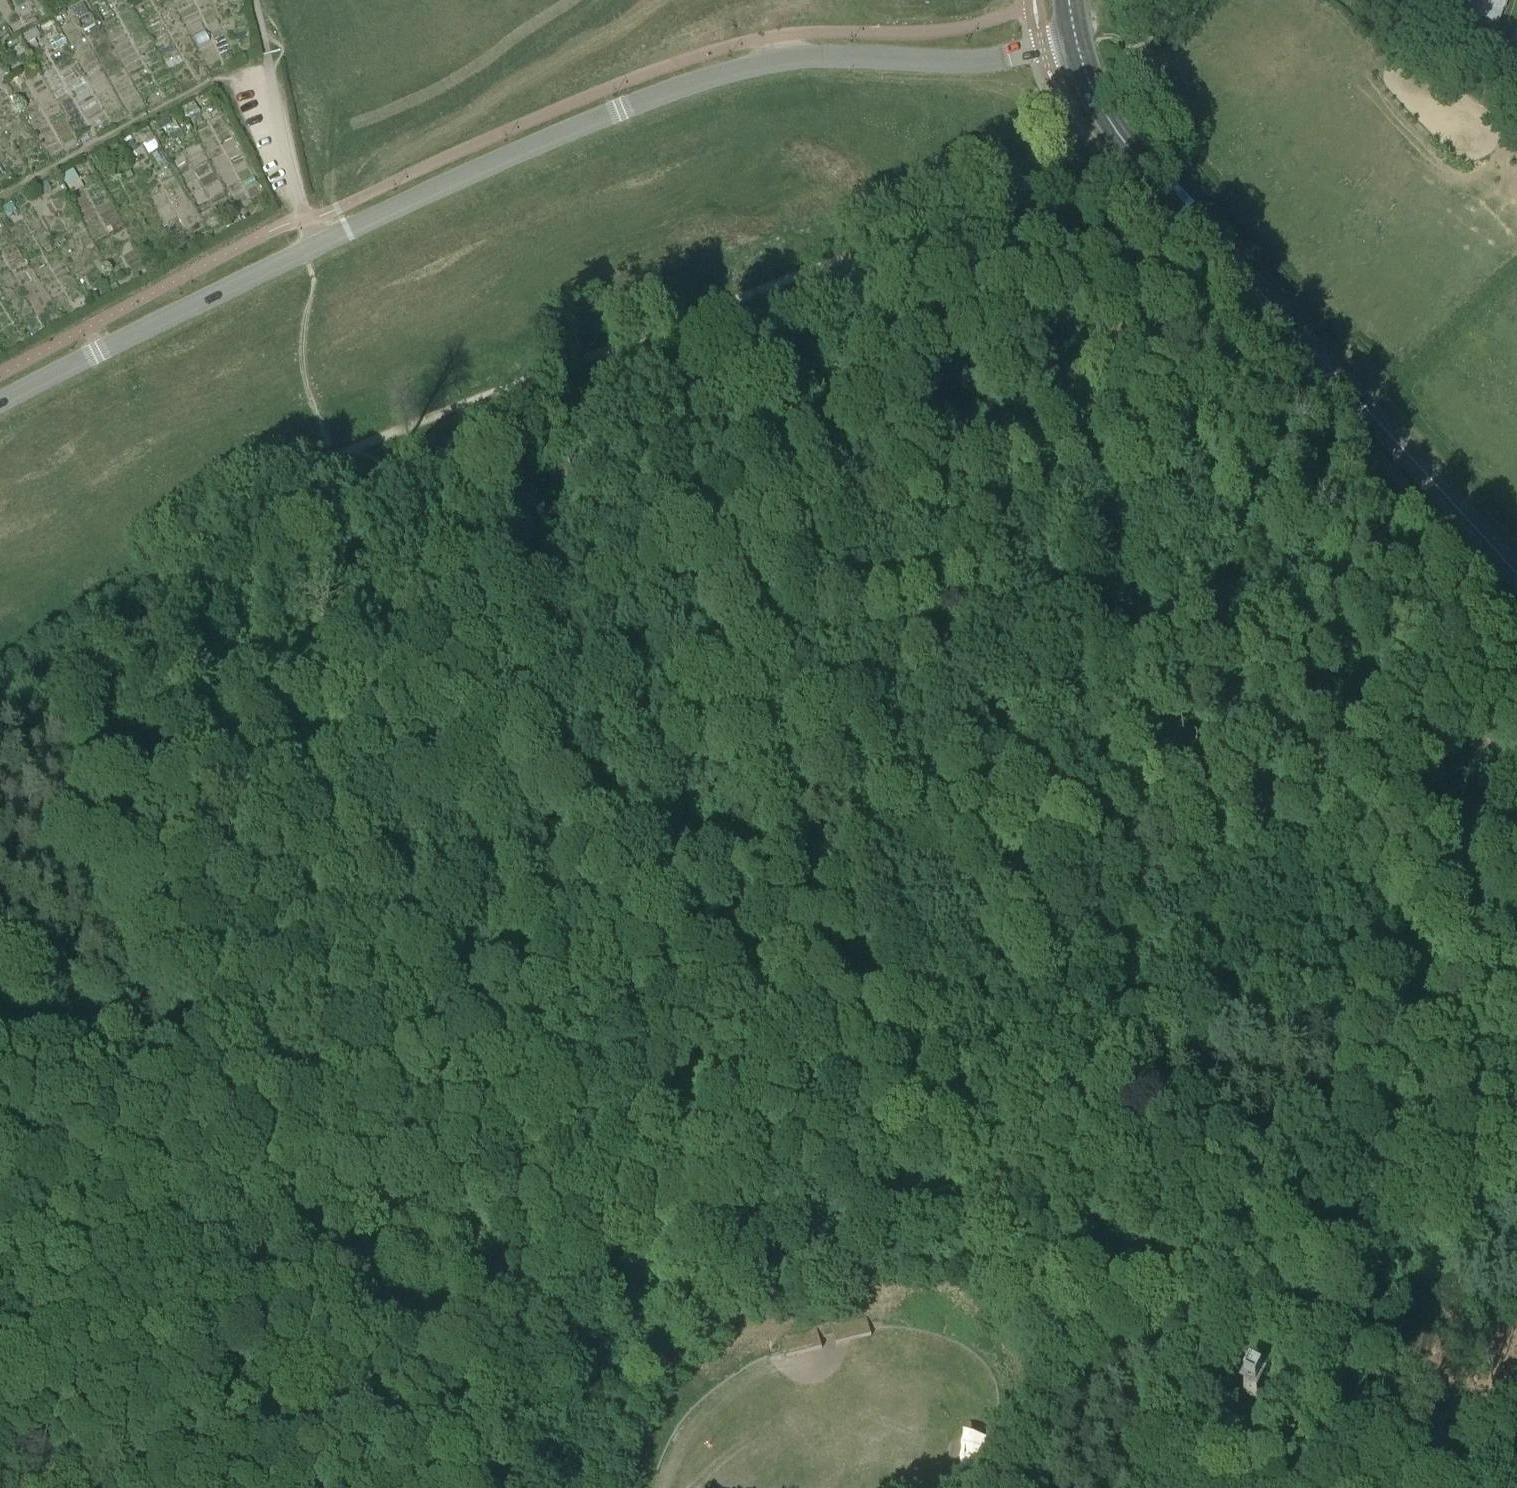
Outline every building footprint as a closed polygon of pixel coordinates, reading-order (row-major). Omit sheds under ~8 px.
[(1474,27),(1494,35),(1507,0),(1484,0),(1474,27)] [(834,1333),(837,1344),(848,1341),(872,1335),(870,1324),(867,1315),(832,1324),(834,1333)] [(818,1328),(782,1338),(785,1347),(788,1357),(823,1348),(820,1336),(818,1328)] [(1269,1388),(1250,1378),(1240,1398),(1259,1407),(1269,1388)] [(986,1431),(977,1429),(969,1430),(961,1435),(955,1441),(952,1449),(952,1458),(955,1466),(960,1473),(967,1477),(976,1479),(984,1478),(992,1474),(998,1467),(1001,1459),(1001,1451),(999,1442),(993,1435),(986,1431)]
